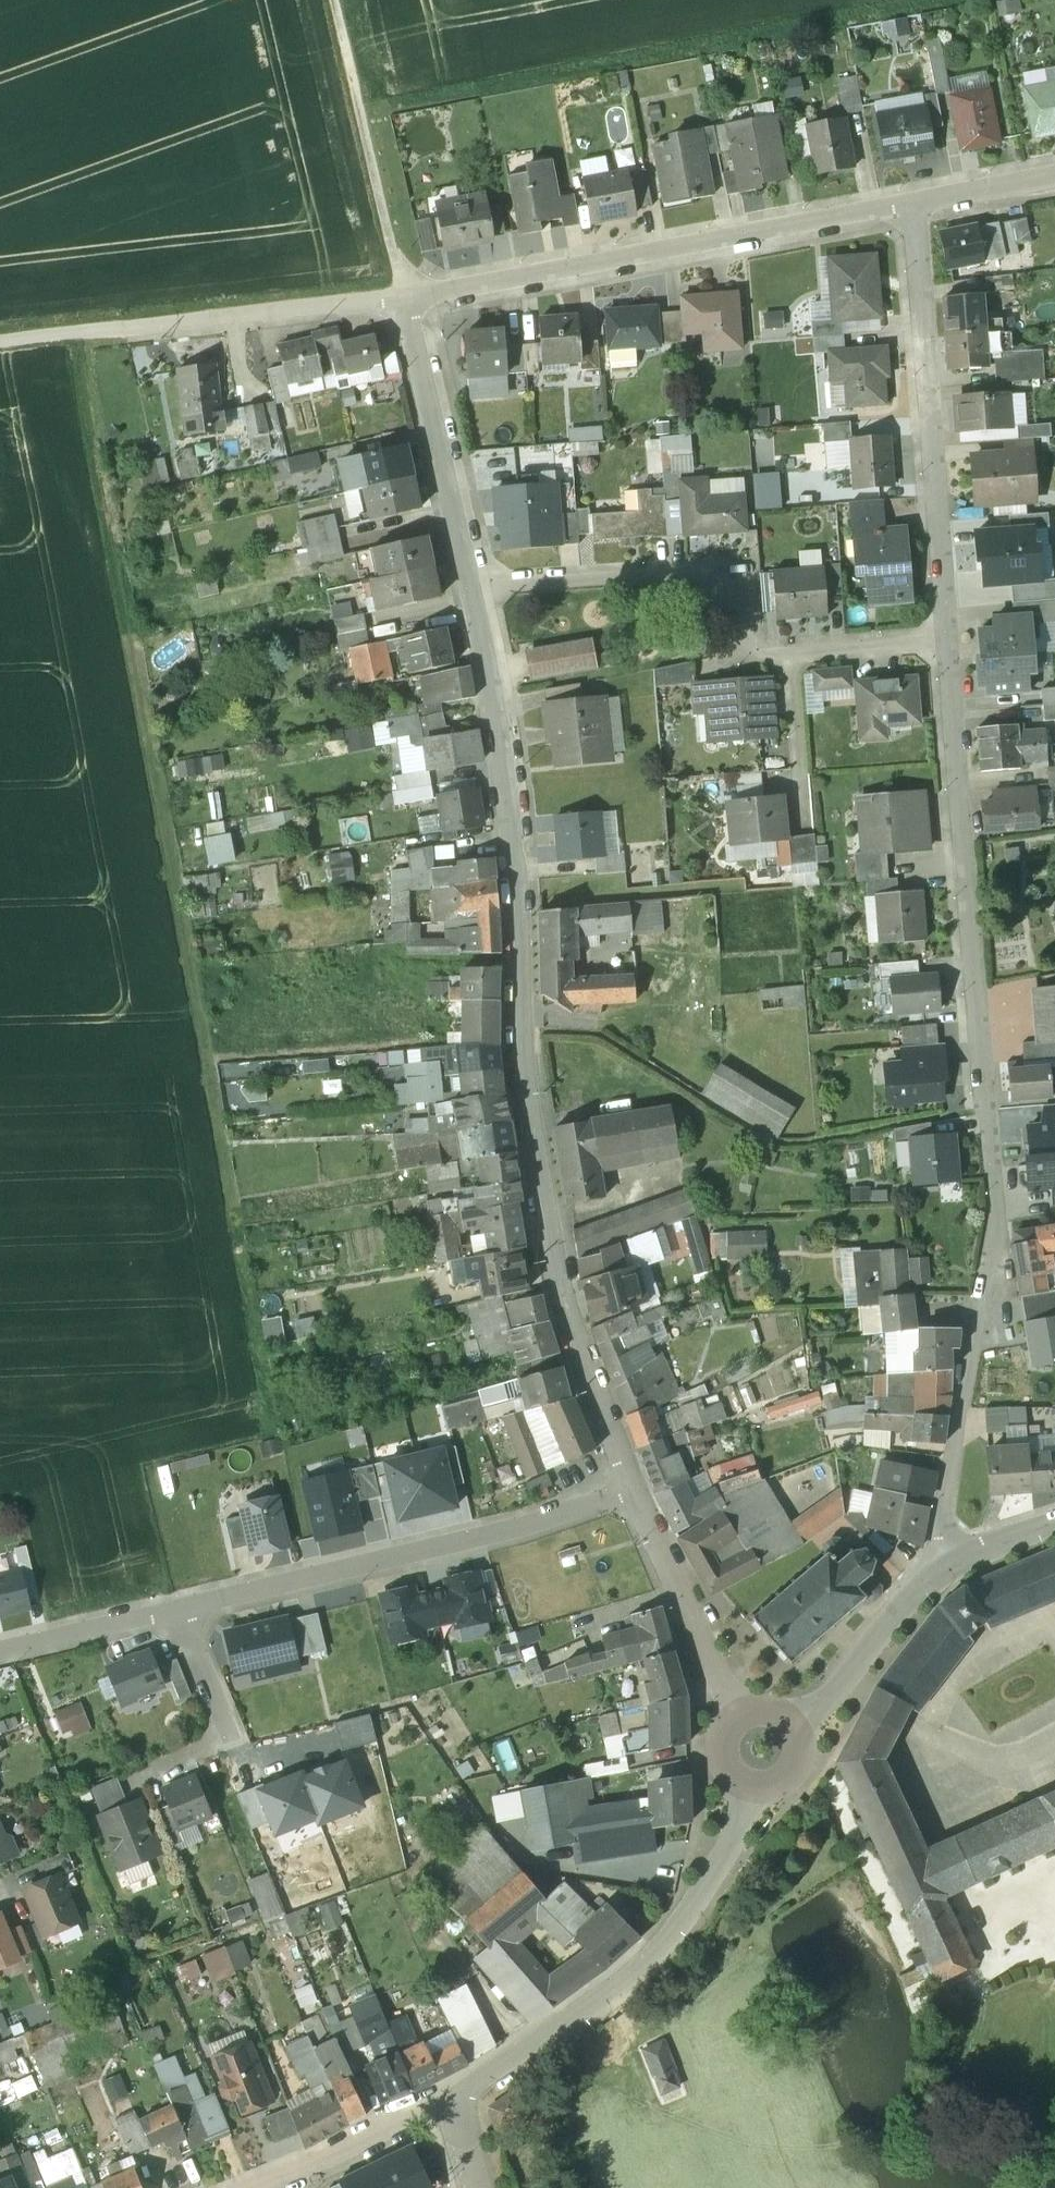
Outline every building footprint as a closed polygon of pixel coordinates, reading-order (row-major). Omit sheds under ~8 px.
[(884,34),(907,31),(905,16),(882,20),(884,34)] [(924,39),(926,55),(939,54),(937,38),(924,39)] [(942,57),(929,59),(935,94),(936,95),(949,92),(942,57)] [(856,77),(837,81),(843,114),(862,110),(856,77)] [(1025,90),(1034,137),(1054,133),(1054,84),(1025,90)] [(999,143),(988,90),(950,97),(960,151),(999,143)] [(936,95),(935,94),(922,97),(924,108),(925,108),(929,129),(942,126),(936,95)] [(924,108),(877,117),(885,160),(933,151),(929,129),(925,108),(924,108)] [(774,116),(727,125),(736,171),(740,193),(762,189),(760,181),(785,176),(774,116)] [(844,119),(806,126),(816,175),(853,168),(844,119)] [(713,127),(699,129),(704,155),(718,153),(713,127)] [(699,129),(671,135),(673,141),(653,145),(664,199),(691,194),(692,200),(712,196),(704,155),(699,129)] [(528,173),(507,177),(518,236),(541,232),(540,223),(561,219),(563,228),(564,228),(558,198),(559,198),(552,160),(526,165),(528,173)] [(645,170),(628,173),(636,210),(652,206),(645,170)] [(736,171),(722,174),(726,196),(740,193),(736,171)] [(628,173),(583,182),(590,222),(636,213),(636,210),(628,173)] [(579,225),(573,195),(559,198),(558,198),(564,228),(579,225)] [(483,197),(438,206),(445,249),(492,240),(491,235),(486,209),(483,197)] [(500,207),(486,209),(491,235),(505,233),(500,207)] [(1025,219),(999,224),(1006,256),(1018,254),(1016,245),(1030,242),(1025,219)] [(998,222),(977,226),(983,260),(1006,256),(999,224),(998,222)] [(975,229),(960,231),(959,229),(940,233),(947,266),(983,260),(977,226),(974,226),(975,229)] [(875,256),(829,260),(834,319),(838,319),(838,320),(842,319),(880,316),(875,256)] [(1011,274),(985,278),(987,292),(1013,289),(1011,274)] [(983,294),(944,297),(947,335),(1003,331),(1002,318),(989,319),(989,322),(985,323),(983,294)] [(737,295),(682,299),(683,312),(684,334),(685,334),(717,332),(719,351),(741,349),(737,295)] [(656,307),(606,312),(610,351),(635,349),(660,347),(660,345),(657,314),(656,307)] [(683,312),(670,313),(672,344),(686,343),(685,334),(684,334),(683,312)] [(670,313),(657,314),(660,345),(672,344),(670,313)] [(580,318),(539,321),(542,364),(582,362),(583,362),(582,344),(580,318)] [(834,319),(811,321),(812,337),(843,335),(842,319),(838,320),(838,319),(834,319)] [(339,328),(326,332),(332,357),(338,355),(339,360),(345,359),(342,344),(343,343),(339,328)] [(1003,331),(947,335),(950,368),(988,365),(987,352),(1012,350),(1010,330),(1003,331)] [(504,331),(482,333),(482,335),(466,336),(469,377),(487,376),(487,370),(504,369),(505,374),(507,374),(505,347),(504,331)] [(326,332),(313,335),(314,339),(315,338),(319,355),(324,377),(336,374),(332,357),(326,332)] [(843,335),(812,337),(814,355),(827,354),(827,352),(844,351),(843,335)] [(343,343),(342,344),(345,359),(349,377),(370,372),(369,368),(382,365),(375,336),(343,343)] [(314,339),(279,347),(280,348),(279,348),(284,367),(288,386),(289,385),(324,377),(319,355),(315,338),(314,339)] [(598,343),(582,344),(583,362),(582,362),(582,372),(600,371),(598,343)] [(536,344),(524,345),(526,373),(526,376),(539,375),(536,344)] [(524,345),(505,347),(507,374),(526,373),(524,345)] [(844,351),(827,352),(827,354),(830,383),(844,382),(846,408),(885,405),(882,368),(887,368),(886,348),(844,351)] [(635,349),(610,351),(610,365),(637,362),(635,349)] [(382,365),(384,378),(400,375),(396,353),(380,356),(382,365)] [(336,374),(339,390),(370,383),(370,381),(384,378),(382,365),(369,368),(370,372),(349,377),(345,359),(339,360),(338,355),(332,357),(336,374)] [(1029,362),(994,364),(995,382),(1004,381),(1042,379),(1041,357),(1029,357),(1029,362)] [(216,365),(178,370),(185,431),(223,427),(216,365)] [(284,367),(268,371),(275,402),(276,404),(292,400),(289,385),(288,386),(284,367)] [(487,370),(487,376),(469,377),(471,399),(500,397),(499,386),(506,385),(505,374),(504,369),(487,370)] [(995,382),(974,383),(975,395),(1005,393),(1004,381),(995,382)] [(975,395),(958,396),(960,429),(1009,425),(1007,393),(1005,393),(975,395)] [(275,402),(244,408),(249,437),(269,434),(282,432),(276,404),(275,402)] [(849,422),(824,424),(825,441),(850,439),(849,422)] [(1050,423),(1017,425),(1018,438),(1033,437),(1051,436),(1050,423)] [(600,425),(567,427),(568,439),(601,437),(600,425)] [(269,434),(249,437),(252,451),(272,448),(269,434)] [(889,436),(850,439),(854,488),(893,485),(889,436)] [(1018,438),(1006,439),(1007,453),(1030,452),(1030,453),(1034,453),(1033,437),(1018,438)] [(404,445),(370,453),(370,455),(358,457),(360,467),(340,471),(345,492),(359,489),(411,477),(404,445)] [(318,452),(288,459),(291,474),(321,467),(318,452)] [(1007,453),(974,455),(977,502),(1019,500),(1019,498),(1032,497),(1030,453),(1030,452),(1007,453)] [(780,507),(778,471),(751,472),(753,508),(780,507)] [(680,472),(662,472),(664,495),(664,502),(681,501),(680,481),(681,481),(680,472)] [(411,477),(359,489),(367,522),(419,509),(411,477)] [(742,494),(707,497),(706,479),(681,481),(680,481),(681,501),(684,535),(745,530),(742,494)] [(311,485),(280,493),(284,507),(293,505),(315,500),(311,485)] [(556,485),(496,489),(498,512),(502,512),(505,549),(560,545),(556,485)] [(639,510),(592,514),(594,540),(653,535),(653,537),(667,536),(664,502),(664,495),(652,496),(651,489),(637,490),(639,510)] [(880,499),(850,502),(852,535),(859,534),(862,534),(861,527),(882,525),(880,499)] [(590,509),(576,510),(576,513),(578,535),(592,534),(590,509)] [(576,513),(562,514),(565,545),(578,543),(578,535),(576,513)] [(1048,513),(1009,516),(1010,530),(1032,528),(1032,529),(1049,528),(1048,513)] [(334,514),(309,519),(313,533),(337,527),(334,514)] [(900,529),(882,531),(882,525),(861,527),(862,534),(859,534),(861,567),(872,566),(875,602),(910,599),(908,576),(904,576),(900,529)] [(337,527),(313,533),(316,547),(340,541),(337,527)] [(1010,530),(975,533),(978,561),(982,561),(984,587),(1011,584),(1041,582),(1041,580),(1038,546),(1034,547),(1032,529),(1032,528),(1010,530)] [(420,538),(369,550),(376,580),(431,567),(428,555),(424,555),(420,538)] [(340,541),(316,547),(318,558),(348,551),(346,540),(340,541)] [(376,580),(371,581),(378,610),(438,596),(431,567),(376,580)] [(822,573),(802,575),(802,571),(774,573),(774,571),(772,571),(776,619),(777,619),(777,617),(807,615),(807,613),(825,612),(825,615),(827,615),(826,604),(824,574),(823,567),(821,567),(822,573)] [(841,573),(824,574),(826,604),(843,602),(841,573)] [(1011,584),(1012,603),(1054,600),(1054,579),(1041,580),(1041,582),(1011,584)] [(371,581),(361,583),(368,613),(378,610),(371,581)] [(1013,603),(1014,616),(1030,615),(1031,624),(1039,624),(1054,622),(1054,600),(1013,603)] [(363,614),(334,620),(337,635),(366,629),(363,614)] [(1014,616),(994,618),(995,630),(979,631),(981,656),(976,656),(977,658),(1033,654),(1032,640),(1031,624),(1030,615),(1014,616)] [(1039,624),(1031,624),(1032,640),(1040,639),(1039,624)] [(366,629),(337,635),(340,653),(350,650),(350,649),(369,645),(366,629)] [(445,631),(406,639),(408,649),(411,662),(413,671),(452,662),(445,631)] [(591,639),(524,652),(529,678),(596,665),(594,654),(591,639)] [(369,645),(350,649),(350,650),(357,684),(392,676),(384,642),(369,645)] [(408,649),(400,651),(403,664),(411,662),(408,649)] [(610,650),(594,654),(596,665),(612,662),(610,650)] [(1033,654),(977,658),(979,687),(987,687),(987,695),(1028,692),(1027,674),(1034,673),(1033,654)] [(692,660),(653,668),(654,683),(693,679),(692,660)] [(469,668),(420,676),(425,704),(474,695),(469,668)] [(848,668),(813,671),(815,688),(849,685),(848,668)] [(769,678),(711,683),(713,710),(717,710),(720,739),(773,735),(769,678)] [(914,678),(856,682),(859,726),(918,721),(914,678)] [(579,682),(542,689),(545,704),(581,700),(579,682)] [(711,683),(693,684),(695,712),(713,710),(711,683)] [(1041,689),(1043,705),(1054,704),(1054,688),(1041,689)] [(545,704),(544,704),(546,728),(551,728),(555,764),(610,759),(604,698),(581,700),(545,704)] [(1043,705),(1044,720),(1054,719),(1054,704),(1043,705)] [(443,713),(418,717),(417,715),(387,720),(390,738),(409,735),(410,743),(415,744),(416,746),(424,744),(423,740),(451,735),(449,725),(445,726),(443,713)] [(1023,723),(977,726),(979,749),(1046,744),(1046,741),(1051,740),(1050,735),(1046,735),(1045,729),(1024,730),(1023,723)] [(344,730),(348,750),(373,745),(369,725),(344,730)] [(451,735),(423,740),(424,744),(428,768),(428,769),(482,759),(477,731),(451,735)] [(1046,744),(979,749),(981,770),(1027,768),(1026,760),(1048,759),(1046,744)] [(208,757),(175,759),(176,775),(210,772),(208,757)] [(428,768),(394,775),(396,790),(431,783),(428,769),(428,768)] [(760,771),(737,773),(738,786),(761,785),(760,771)] [(431,785),(392,792),(395,806),(433,799),(431,785)] [(1034,785),(995,787),(997,801),(1035,798),(1034,785)] [(476,791),(440,797),(446,831),(482,825),(476,791)] [(888,796),(858,798),(862,852),(867,852),(867,853),(886,851),(929,848),(925,798),(888,801),(888,796)] [(782,797),(745,801),(745,803),(726,805),(730,845),(773,840),(776,868),(789,866),(786,838),(782,797)] [(997,801),(983,803),(986,831),(1037,824),(1035,798),(997,801)] [(600,813),(555,817),(559,861),(595,858),(604,857),(603,853),(600,813)] [(341,819),(343,840),(369,837),(366,816),(341,819)] [(202,823),(206,862),(229,860),(225,820),(202,823)] [(814,835),(786,838),(789,866),(817,863),(814,835)] [(432,846),(413,849),(416,867),(410,867),(413,890),(432,887),(433,887),(431,868),(434,868),(432,846)] [(1018,848),(1005,850),(1007,863),(1020,861),(1018,848)] [(622,851),(603,853),(604,857),(595,858),(596,876),(624,873),(622,851)] [(886,851),(867,853),(867,852),(862,852),(854,853),(856,883),(865,882),(889,880),(886,851)] [(493,857),(459,861),(459,866),(434,868),(431,868),(433,887),(452,885),(495,880),(493,857)] [(330,882),(353,877),(350,864),(327,869),(330,882)] [(410,867),(391,870),(392,893),(413,890),(410,867)] [(217,873),(193,876),(195,891),(219,889),(217,873)] [(889,880),(865,882),(867,898),(877,897),(876,894),(897,892),(896,879),(889,880)] [(495,880),(452,885),(454,911),(478,909),(479,918),(498,917),(495,880)] [(433,887),(432,887),(434,907),(435,913),(454,911),(452,885),(433,887)] [(897,892),(876,894),(877,897),(881,945),(925,941),(920,890),(897,892)] [(661,898),(628,902),(628,905),(630,905),(632,927),(631,927),(632,935),(664,932),(661,898)] [(628,905),(576,911),(577,932),(631,927),(632,927),(630,905),(628,905)] [(576,909),(541,912),(541,963),(578,961),(577,932),(576,911),(576,909)] [(498,917),(479,918),(480,926),(458,928),(459,940),(460,954),(500,954),(498,917)] [(459,940),(447,942),(447,954),(460,954),(459,940)] [(917,961),(878,964),(879,980),(890,979),(919,977),(917,961)] [(499,969),(462,969),(462,979),(462,989),(449,989),(449,984),(441,984),(427,985),(428,1001),(446,1001),(462,1001),(498,1000),(499,969)] [(919,977),(890,979),(893,1014),(939,1010),(936,975),(919,977)] [(634,977),(571,980),(571,1003),(601,1002),(636,1000),(634,977)] [(462,979),(441,979),(441,984),(449,984),(449,989),(462,989),(462,979)] [(571,980),(542,981),(542,996),(544,996),(571,1013),(571,1012),(571,1003),(571,980)] [(803,988),(760,993),(762,1011),(805,1006),(803,988)] [(1032,991),(1037,1042),(1037,1043),(1054,1042),(1054,989),(1032,991)] [(498,1000),(462,1001),(462,1045),(497,1045),(498,1000)] [(601,1002),(571,1003),(571,1012),(599,1016),(601,1002)] [(936,1025),(901,1028),(903,1047),(937,1044),(936,1025)] [(1037,1043),(1037,1042),(1021,1043),(1023,1062),(1054,1059),(1054,1042),(1037,1043)] [(937,1044),(903,1047),(905,1063),(942,1060),(941,1044),(937,1044)] [(501,1073),(497,1045),(462,1045),(463,1077),(501,1073)] [(442,1047),(421,1050),(423,1062),(444,1060),(442,1047)] [(325,1057),(299,1061),(300,1072),(327,1068),(325,1057)] [(1007,1063),(1008,1072),(1049,1069),(1054,1068),(1054,1059),(1023,1062),(1007,1063)] [(905,1063),(889,1064),(890,1081),(886,1085),(887,1098),(896,1105),(911,1104),(911,1102),(942,1099),(941,1079),(945,1074),(943,1060),(942,1060),(905,1063)] [(439,1061),(426,1062),(428,1078),(441,1076),(439,1061)] [(388,1065),(390,1082),(403,1080),(400,1063),(388,1065)] [(794,1110),(719,1065),(701,1095),(776,1140),(794,1110)] [(1049,1069),(1008,1072),(1010,1100),(1051,1097),(1049,1069)] [(501,1073),(463,1077),(464,1087),(465,1098),(503,1092),(501,1073)] [(428,1078),(424,1079),(426,1103),(428,1103),(442,1101),(442,1096),(441,1076),(428,1078)] [(395,1085),(397,1106),(426,1103),(424,1079),(408,1080),(408,1084),(395,1085)] [(503,1092),(465,1098),(465,1100),(450,1100),(459,1131),(509,1121),(503,1092)] [(442,1101),(428,1103),(428,1132),(458,1131),(459,1131),(450,1100),(447,1101),(442,1101)] [(1044,1106),(1046,1125),(1046,1126),(1054,1126),(1054,1105),(1044,1106)] [(670,1108),(588,1121),(597,1172),(679,1158),(670,1108)] [(459,1131),(458,1131),(463,1161),(480,1158),(514,1151),(509,1121),(459,1131)] [(588,1121),(554,1127),(568,1204),(602,1198),(597,1172),(588,1121)] [(930,1122),(892,1130),(895,1143),(910,1142),(910,1140),(931,1138),(930,1122)] [(1046,1125),(1028,1127),(1030,1157),(1031,1158),(1054,1156),(1054,1126),(1046,1126),(1046,1125)] [(931,1138),(910,1140),(910,1142),(914,1184),(958,1180),(954,1136),(931,1138)] [(439,1147),(395,1154),(398,1171),(439,1165),(442,1164),(439,1147)] [(514,1151),(480,1158),(484,1186),(518,1179),(514,1151)] [(1031,1158),(1030,1157),(1026,1157),(1029,1188),(1054,1186),(1054,1185),(1054,1156),(1031,1158)] [(442,1164),(439,1165),(441,1180),(458,1177),(456,1162),(442,1164)] [(756,1166),(745,1164),(741,1183),(752,1185),(756,1166)] [(484,1186),(475,1187),(478,1208),(480,1208),(516,1201),(521,1200),(518,1179),(484,1186)] [(849,1188),(849,1199),(886,1198),(886,1187),(849,1188)] [(687,1192),(656,1203),(664,1226),(681,1221),(695,1215),(687,1192)] [(457,1199),(427,1204),(429,1217),(449,1213),(459,1211),(457,1199)] [(516,1201),(480,1208),(482,1215),(493,1213),(494,1221),(483,1223),(485,1232),(488,1253),(518,1247),(525,1246),(516,1201)] [(656,1203),(573,1233),(577,1257),(654,1230),(664,1226),(656,1203)] [(459,1211),(449,1213),(453,1234),(463,1232),(462,1230),(483,1225),(483,1223),(482,1215),(480,1208),(478,1208),(459,1211)] [(449,1213),(429,1217),(438,1262),(458,1258),(457,1252),(456,1247),(453,1234),(449,1213)] [(493,1213),(482,1215),(483,1223),(494,1221),(493,1213)] [(714,1276),(695,1215),(681,1221),(697,1273),(692,1275),(694,1283),(714,1276)] [(1014,1232),(1015,1243),(1011,1243),(1020,1297),(1047,1293),(1044,1274),(1053,1273),(1049,1252),(1054,1251),(1054,1226),(1014,1232)] [(654,1230),(616,1244),(624,1268),(634,1265),(636,1269),(664,1259),(654,1230)] [(485,1232),(473,1235),(474,1243),(456,1247),(457,1252),(463,1251),(464,1257),(465,1257),(488,1253),(485,1232)] [(767,1232),(730,1233),(731,1259),(768,1258),(767,1232)] [(593,1256),(578,1258),(581,1279),(624,1268),(616,1244),(593,1252),(593,1256)] [(488,1253),(465,1257),(470,1280),(481,1279),(482,1285),(524,1277),(518,1247),(488,1253)] [(906,1249),(857,1252),(864,1335),(898,1332),(915,1331),(911,1295),(910,1295),(906,1249)] [(624,1268),(581,1279),(590,1322),(610,1316),(646,1302),(636,1269),(634,1265),(624,1268)] [(524,1277),(482,1285),(485,1298),(526,1289),(524,1277)] [(485,1298),(469,1302),(470,1310),(482,1359),(514,1350),(515,1350),(510,1329),(503,1302),(534,1295),(532,1288),(526,1289),(485,1298)] [(1020,1297),(1025,1324),(1054,1319),(1054,1291),(1047,1293),(1020,1297)] [(534,1295),(503,1302),(510,1329),(549,1321),(542,1294),(534,1295)] [(469,1302),(457,1305),(459,1312),(470,1310),(469,1302)] [(723,1308),(710,1313),(714,1322),(726,1318),(723,1308)] [(631,1312),(615,1319),(621,1334),(631,1330),(637,1327),(635,1321),(631,1312)] [(279,1316),(261,1318),(264,1344),(282,1342),(279,1316)] [(647,1317),(635,1321),(637,1327),(649,1323),(647,1317)] [(615,1319),(591,1328),(597,1343),(621,1334),(615,1319)] [(1025,1324),(1032,1368),(1054,1364),(1054,1319),(1025,1324)] [(549,1321),(510,1329),(515,1350),(514,1350),(517,1363),(518,1363),(557,1353),(559,1352),(549,1321)] [(960,1329),(921,1328),(922,1330),(915,1331),(898,1332),(899,1354),(886,1355),(887,1374),(889,1375),(918,1373),(951,1370),(951,1350),(958,1349),(960,1329)] [(631,1330),(621,1334),(624,1343),(634,1339),(631,1330)] [(621,1334),(597,1343),(603,1359),(621,1351),(626,1349),(624,1343),(621,1334)] [(646,1342),(628,1352),(626,1349),(621,1351),(631,1377),(637,1371),(643,1366),(652,1357),(648,1347),(646,1342)] [(655,1343),(648,1347),(652,1357),(659,1350),(655,1343)] [(621,1351),(603,1359),(615,1387),(631,1377),(621,1351)] [(557,1353),(518,1363),(520,1369),(516,1370),(518,1378),(561,1367),(557,1353)] [(651,1360),(643,1366),(637,1371),(645,1392),(659,1386),(665,1383),(651,1360)] [(561,1367),(518,1378),(523,1398),(526,1411),(543,1406),(571,1399),(562,1366),(561,1367)] [(951,1370),(918,1373),(917,1395),(915,1414),(947,1417),(950,1398),(951,1370)] [(631,1377),(615,1387),(625,1414),(650,1405),(645,1392),(637,1371),(631,1377)] [(918,1373),(889,1375),(888,1398),(909,1398),(909,1394),(917,1395),(918,1373)] [(834,1384),(820,1385),(823,1424),(837,1423),(838,1429),(858,1427),(856,1403),(836,1405),(834,1384)] [(659,1386),(645,1392),(650,1405),(664,1399),(659,1386)] [(815,1392),(768,1408),(771,1418),(818,1402),(815,1392)] [(915,1414),(917,1395),(909,1394),(909,1398),(888,1398),(887,1415),(915,1416),(915,1414)] [(888,1398),(865,1397),(864,1414),(887,1415),(888,1398)] [(523,1398),(483,1407),(486,1421),(504,1416),(523,1411),(526,1411),(523,1398)] [(571,1399),(543,1406),(566,1461),(595,1449),(579,1413),(578,1413),(572,1398),(571,1399)] [(566,1461),(543,1406),(526,1411),(523,1411),(523,1412),(546,1470),(566,1461)] [(1012,1426),(1010,1407),(985,1407),(986,1427),(1012,1426)] [(1026,1426),(1024,1407),(1010,1407),(1012,1426),(1026,1426)] [(546,1470),(523,1412),(523,1411),(504,1416),(528,1478),(546,1470)] [(697,1412),(680,1417),(684,1429),(701,1424),(697,1412)] [(887,1415),(864,1414),(864,1429),(902,1430),(902,1441),(913,1441),(915,1416),(887,1415)] [(947,1417),(915,1414),(915,1416),(913,1441),(944,1443),(947,1417)] [(654,1418),(630,1428),(637,1447),(658,1439),(661,1438),(654,1418)] [(710,1422),(684,1429),(690,1448),(693,1458),(710,1454),(707,1443),(715,1441),(710,1422)] [(684,1429),(669,1435),(676,1452),(690,1448),(684,1429)] [(1027,1438),(1028,1447),(1028,1453),(1054,1451),(1054,1435),(1027,1438)] [(664,1456),(658,1439),(637,1447),(641,1462),(653,1493),(676,1484),(686,1479),(680,1464),(678,1465),(674,1453),(664,1456)] [(371,1448),(373,1459),(400,1454),(398,1444),(371,1448)] [(450,1486),(463,1483),(455,1445),(441,1448),(450,1486)] [(1028,1447),(988,1451),(991,1493),(1031,1490),(1028,1453),(1028,1447)] [(441,1448),(413,1455),(426,1511),(454,1504),(450,1486),(441,1448)] [(694,1463),(693,1458),(690,1448),(676,1452),(674,1453),(678,1465),(680,1464),(682,1467),(694,1463)] [(1028,1453),(1031,1490),(1054,1488),(1054,1451),(1028,1453)] [(173,1470),(208,1461),(207,1454),(171,1462),(173,1470)] [(396,1518),(426,1511),(413,1455),(382,1462),(391,1497),(396,1518)] [(752,1456),(721,1467),(729,1491),(760,1481),(752,1456)] [(935,1473),(881,1461),(876,1484),(890,1487),(889,1492),(899,1495),(898,1500),(903,1501),(915,1504),(916,1493),(930,1495),(935,1473)] [(380,1499),(391,1497),(382,1462),(372,1464),(372,1465),(380,1497),(380,1499)] [(372,1465),(346,1471),(346,1473),(347,1472),(354,1503),(380,1497),(372,1465)] [(346,1473),(304,1483),(317,1540),(361,1530),(354,1503),(347,1472),(346,1473)] [(548,1474),(526,1484),(531,1495),(552,1485),(548,1474)] [(726,1508),(721,1511),(737,1537),(778,1513),(762,1483),(719,1497),(726,1508)] [(687,1507),(676,1484),(653,1493),(660,1507),(674,1533),(695,1523),(687,1507)] [(915,1504),(903,1501),(902,1503),(897,1502),(898,1500),(899,1495),(889,1492),(875,1489),(867,1526),(884,1529),(883,1530),(895,1534),(895,1536),(921,1546),(922,1543),(929,1507),(915,1504)] [(840,1491),(786,1526),(798,1547),(844,1515),(840,1491)] [(708,1494),(687,1507),(695,1523),(717,1510),(708,1494)] [(263,1501),(242,1506),(244,1516),(251,1546),(254,1555),(287,1547),(278,1506),(265,1509),(263,1501)] [(721,1511),(677,1538),(699,1578),(714,1571),(708,1555),(737,1537),(721,1511)] [(419,1515),(387,1523),(391,1538),(423,1529),(419,1515)] [(244,1516),(225,1520),(232,1550),(251,1546),(244,1516)] [(786,1526),(748,1548),(759,1568),(798,1547),(786,1526)] [(892,1547),(876,1530),(867,1539),(884,1556),(892,1547)] [(810,1568),(807,1565),(805,1567),(807,1570),(795,1581),(792,1578),(789,1581),(792,1584),(779,1595),(776,1592),(774,1594),(776,1597),(763,1608),(761,1605),(758,1607),(760,1611),(754,1616),(751,1613),(749,1615),(751,1619),(748,1621),(751,1624),(754,1621),(760,1629),(757,1632),(759,1634),(762,1632),(776,1648),(773,1651),(776,1654),(779,1651),(785,1658),(782,1661),(785,1664),(788,1662),(791,1665),(794,1662),(791,1659),(797,1654),(800,1657),(803,1655),(800,1651),(813,1640),(816,1643),(818,1641),(816,1638),(829,1627),(831,1630),(834,1628),(831,1624),(844,1613),(847,1617),(850,1614),(847,1611),(860,1600),(863,1603),(865,1601),(874,1601),(880,1595),(881,1587),(871,1576),(873,1574),(869,1572),(872,1563),(876,1562),(876,1559),(871,1559),(865,1552),(866,1548),(863,1547),(862,1551),(853,1552),(851,1548),(848,1550),(839,1538),(830,1538),(824,1543),(823,1551),(821,1553),(823,1557),(810,1568)] [(26,1546),(14,1549),(20,1572),(21,1578),(33,1575),(26,1546)] [(964,1587),(988,1619),(985,1622),(989,1629),(1054,1601),(1054,1549),(964,1587)] [(731,1562),(714,1571),(727,1586),(742,1577),(731,1562)] [(714,1571),(699,1578),(709,1596),(714,1593),(727,1586),(714,1571)] [(0,1576),(0,1615),(28,1608),(21,1578),(20,1572),(0,1576)] [(465,1576),(465,1573),(456,1575),(457,1578),(447,1580),(449,1590),(456,1619),(458,1627),(488,1620),(486,1612),(489,1611),(486,1596),(483,1597),(477,1573),(465,1576)] [(963,1638),(967,1635),(985,1622),(988,1619),(964,1587),(939,1606),(963,1638)] [(412,1588),(402,1590),(402,1588),(393,1590),(394,1593),(382,1595),(388,1619),(385,1620),(388,1635),(391,1634),(393,1643),(423,1636),(422,1627),(415,1598),(412,1588)] [(449,1590),(432,1594),(439,1623),(456,1619),(449,1590)] [(714,1593),(709,1596),(715,1606),(722,1602),(714,1593)] [(432,1594),(415,1598),(422,1627),(439,1623),(432,1594)] [(660,1606),(632,1614),(636,1629),(643,1658),(668,1651),(672,1650),(660,1606)] [(875,1689),(910,1707),(918,1711),(972,1641),(967,1635),(963,1638),(939,1606),(875,1689)] [(304,1618),(288,1622),(297,1659),(313,1655),(304,1618)] [(287,1620),(227,1634),(236,1672),(266,1664),(269,1677),(299,1670),(297,1659),(288,1622),(287,1620)] [(514,1643),(538,1638),(535,1626),(512,1631),(514,1643)] [(636,1629),(619,1634),(626,1662),(643,1658),(636,1629)] [(619,1634),(602,1638),(606,1651),(589,1656),(592,1671),(626,1662),(619,1634)] [(150,1651),(107,1669),(121,1703),(122,1703),(123,1707),(136,1702),(135,1698),(164,1686),(150,1651)] [(675,1673),(668,1651),(644,1658),(651,1681),(645,1683),(651,1704),(687,1695),(679,1672),(675,1673)] [(177,1659),(165,1664),(179,1700),(191,1695),(177,1659)] [(910,1707),(875,1689),(838,1763),(860,1815),(870,1835),(887,1871),(925,1854),(882,1759),(910,1707)] [(651,1704),(649,1704),(649,1711),(650,1727),(651,1749),(688,1740),(687,1695),(651,1704)] [(649,1704),(620,1711),(622,1718),(649,1711),(649,1704)] [(87,1721),(80,1705),(64,1712),(71,1728),(87,1721)] [(615,1712),(598,1716),(603,1738),(620,1734),(615,1712)] [(370,1715),(334,1724),(342,1752),(378,1743),(370,1715)] [(87,1721),(71,1728),(73,1734),(90,1728),(87,1721)] [(650,1727),(626,1731),(628,1738),(621,1739),(624,1755),(651,1749),(650,1727)] [(621,1758),(599,1762),(603,1776),(624,1772),(621,1758)] [(350,1759),(302,1778),(317,1817),(320,1823),(367,1805),(350,1759)] [(275,1833),(317,1817),(302,1778),(300,1773),(259,1790),(270,1819),(275,1833)] [(196,1777),(163,1790),(169,1805),(179,1829),(212,1816),(196,1777)] [(689,1777),(652,1784),(653,1806),(654,1825),(654,1826),(690,1820),(689,1777)] [(587,1779),(563,1784),(566,1801),(590,1798),(587,1779)] [(107,1780),(88,1787),(97,1810),(116,1803),(107,1780)] [(572,1841),(572,1838),(568,1818),(566,1801),(563,1784),(519,1791),(529,1848),(572,1841)] [(249,1828),(270,1819),(259,1790),(257,1787),(236,1795),(249,1828)] [(925,1854),(887,1871),(907,1915),(942,1898),(1054,1845),(1054,1793),(925,1854)] [(590,1798),(566,1801),(568,1818),(593,1814),(590,1798)] [(139,1800),(99,1816),(110,1844),(113,1843),(123,1869),(161,1854),(139,1800)] [(169,1805),(157,1810),(172,1847),(184,1842),(179,1829),(169,1805)] [(593,1814),(568,1818),(572,1838),(654,1825),(653,1806),(593,1814)] [(870,1835),(860,1815),(856,1816),(865,1837),(870,1835)] [(654,1825),(572,1838),(572,1841),(576,1863),(656,1851),(654,1826),(654,1825)] [(523,1872),(481,1827),(423,1879),(466,1922),(523,1872)] [(13,1858),(8,1846),(10,1838),(3,1835),(0,1828),(0,1863),(13,1858)] [(67,1851),(41,1862),(49,1880),(58,1876),(58,1877),(75,1869),(67,1851)] [(546,1897),(523,1872),(466,1922),(489,1948),(489,1949),(505,1935),(540,1903),(546,1897)] [(49,1880),(26,1890),(42,1928),(54,1923),(57,1931),(77,1922),(58,1877),(58,1876),(49,1880)] [(266,1925),(286,1917),(269,1876),(249,1884),(266,1925)] [(598,1896),(585,1907),(582,1904),(561,1884),(546,1897),(540,1903),(563,1926),(573,1935),(595,1916),(608,1906),(598,1896)] [(942,1898),(907,1915),(937,1978),(972,1962),(942,1898)] [(335,1900),(317,1904),(323,1928),(341,1924),(335,1900)] [(234,1924),(253,1916),(247,1902),(228,1910),(234,1924)] [(595,1916),(573,1935),(591,1955),(606,1970),(640,1936),(609,1905),(608,1906),(595,1916)] [(19,1959),(8,1933),(0,1915),(0,1967),(19,1959)] [(21,1927),(8,1933),(17,1956),(31,1951),(21,1927)] [(550,2009),(541,1999),(551,1991),(549,1986),(505,1935),(489,1949),(489,1948),(479,1957),(532,2021),(550,2009)] [(241,1942),(225,1948),(233,1970),(249,1964),(241,1942)] [(225,1948),(206,1956),(215,1979),(234,1972),(233,1970),(225,1948)] [(541,1999),(550,2009),(606,1970),(591,1955),(576,1966),(549,1986),(551,1991),(541,1999)] [(177,1963),(182,1981),(199,1977),(195,1959),(177,1963)] [(77,2016),(25,2035),(47,2087),(78,2074),(69,2051),(126,2029),(105,1979),(68,1993),(77,2016)] [(292,1990),(298,2006),(314,2000),(308,1984),(292,1990)] [(451,2030),(468,2064),(495,2046),(466,1986),(436,2000),(451,2030)] [(388,2025),(380,2007),(363,2013),(374,2042),(377,2041),(391,2035),(388,2025)] [(405,2024),(403,2019),(388,2025),(391,2035),(399,2053),(406,2071),(421,2064),(415,2047),(405,2024)] [(349,2028),(334,2034),(343,2054),(357,2048),(349,2028)] [(468,2064),(451,2030),(436,2037),(444,2053),(442,2055),(451,2073),(468,2064)] [(318,2099),(291,2114),(299,2133),(305,2147),(349,2123),(329,2078),(321,2061),(315,2048),(309,2035),(286,2046),(301,2077),(305,2075),(312,2089),(318,2099)] [(391,2035),(377,2041),(384,2059),(399,2053),(391,2035)] [(436,2037),(415,2047),(421,2064),(442,2054),(442,2055),(444,2053),(436,2037)] [(644,2051),(662,2094),(680,2086),(663,2042),(644,2051)] [(328,2043),(315,2048),(321,2061),(334,2056),(328,2043)] [(249,2044),(215,2058),(224,2080),(220,2088),(223,2095),(230,2098),(237,2096),(243,2111),(271,2100),(249,2044)] [(384,2059),(367,2066),(381,2102),(413,2088),(406,2071),(399,2053),(384,2059)] [(421,2064),(406,2071),(413,2088),(414,2092),(451,2073),(442,2055),(442,2054),(421,2064)] [(169,2093),(188,2085),(185,2078),(176,2056),(156,2064),(169,2093)] [(334,2056),(321,2061),(329,2078),(341,2073),(334,2056)] [(188,2085),(196,2103),(207,2099),(196,2073),(185,2078),(188,2085)] [(366,2114),(350,2079),(345,2081),(341,2073),(329,2078),(349,2123),(366,2114)] [(109,2101),(126,2094),(117,2074),(100,2080),(109,2101)] [(9,2099),(36,2088),(30,2075),(4,2086),(9,2099)] [(188,2085),(169,2093),(174,2106),(184,2132),(185,2132),(184,2133),(190,2147),(210,2139),(196,2103),(188,2085)] [(488,2108),(494,2129),(520,2111),(509,2093),(488,2108)] [(196,2103),(210,2139),(230,2131),(215,2095),(207,2099),(196,2103)] [(174,2106),(141,2121),(152,2147),(184,2133),(184,2132),(174,2106)] [(288,2107),(264,2116),(274,2143),(299,2133),(291,2114),(288,2107)] [(141,2121),(137,2113),(118,2121),(133,2155),(152,2147),(141,2121)] [(339,2182),(342,2187),(389,2187),(423,2171),(411,2146),(339,2182)] [(74,2148),(60,2154),(63,2162),(64,2161),(70,2176),(83,2170),(74,2148)] [(3,2160),(0,2161),(0,2175),(3,2181),(10,2178),(15,2187),(22,2187),(30,2185),(17,2154),(3,2160)] [(119,2161),(106,2167),(111,2178),(101,2182),(104,2187),(142,2187),(134,2169),(124,2173),(119,2161)] [(50,2166),(38,2171),(43,2183),(55,2178),(50,2166)] [(389,2187),(432,2187),(423,2171),(389,2187)] [(67,2176),(38,2187),(71,2187),(67,2176)] [(0,2182),(0,2187),(15,2187),(10,2178),(3,2181),(0,2182)]
